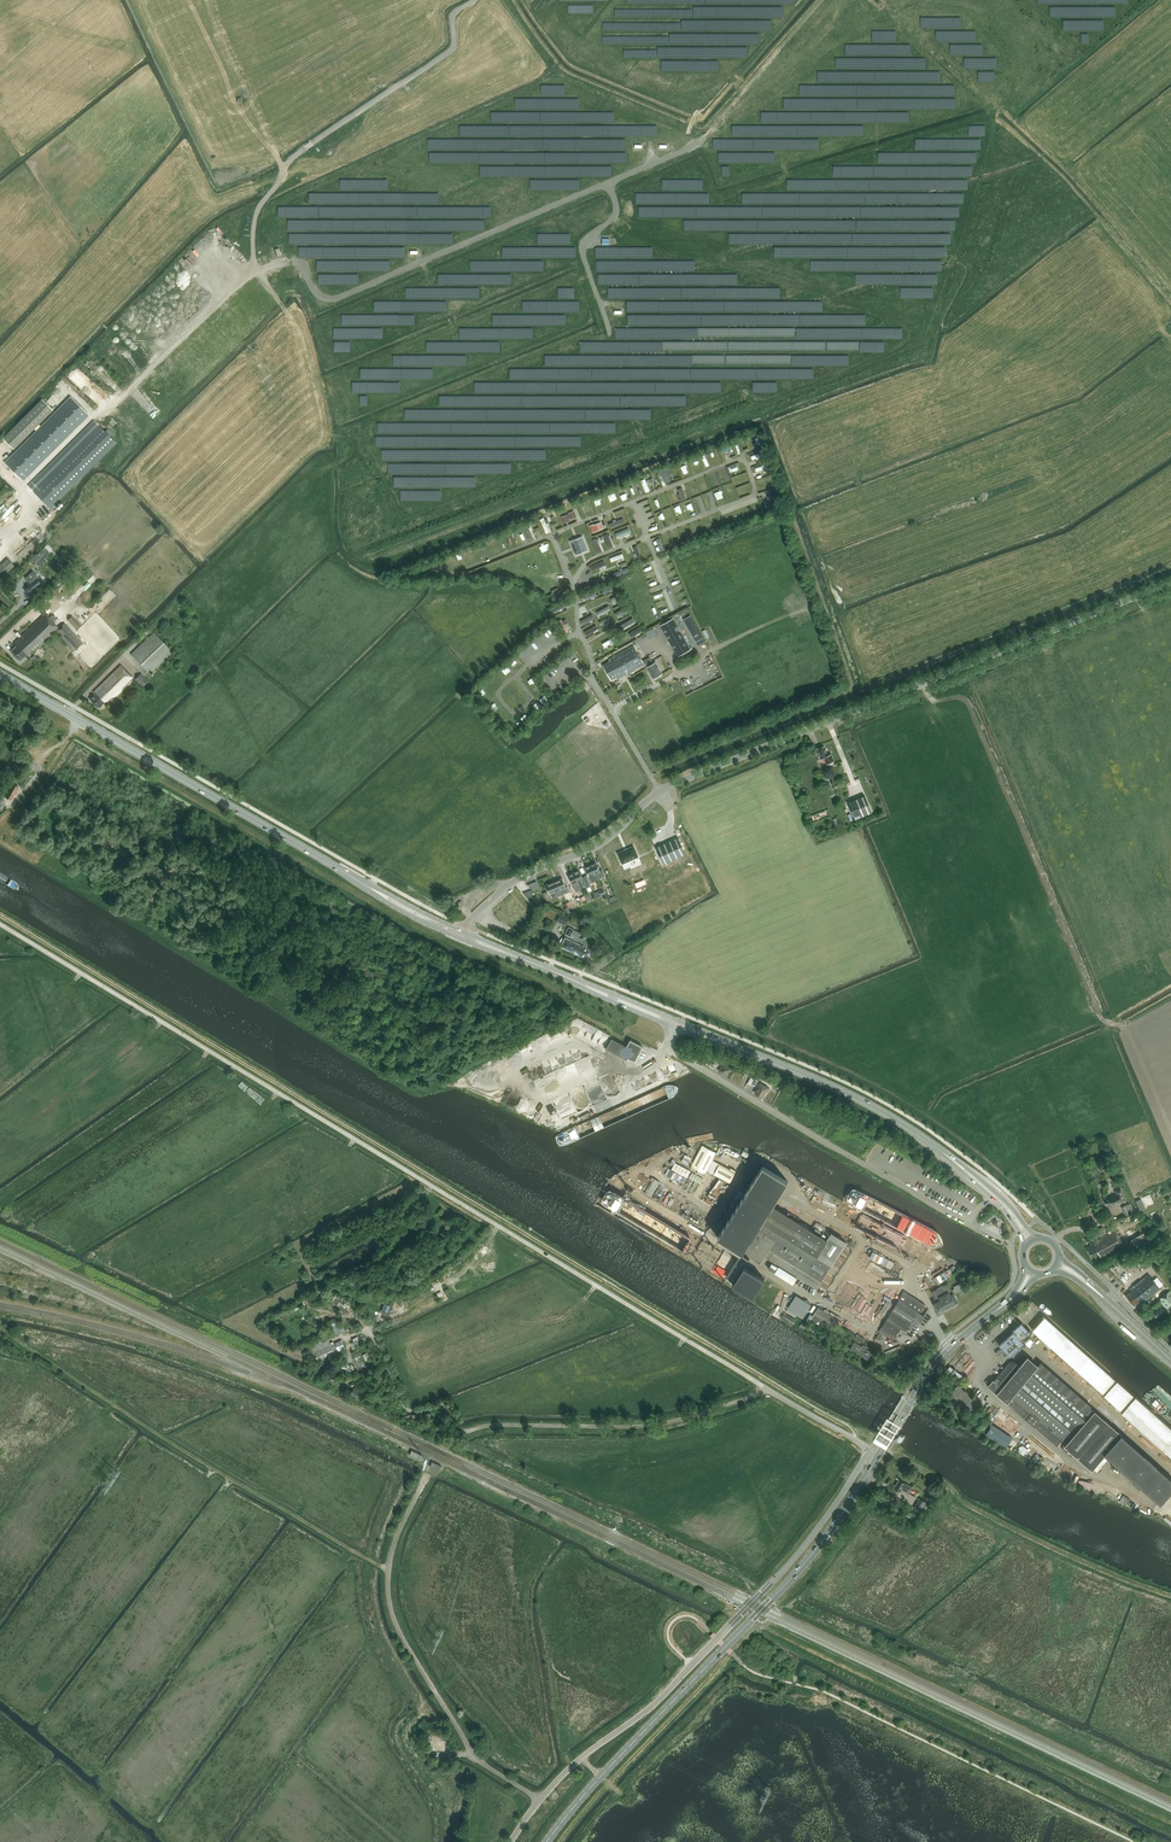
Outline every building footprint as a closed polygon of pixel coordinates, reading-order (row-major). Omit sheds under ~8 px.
[(71,397),(8,462),(26,480),(89,415),(71,397)] [(42,399),(2,438),(13,450),(53,410),(42,399)] [(94,420),(28,486),(33,491),(51,509),(53,506),(55,508),(58,505),(56,503),(117,442),(111,436),(114,433),(108,428),(105,431),(94,420)] [(669,467),(658,471),(659,476),(662,475),(666,483),(671,481),(669,475),(672,473),(669,467)] [(717,476),(718,481),(721,480),(722,484),(731,481),(727,468),(722,470),(723,474),(717,476)] [(716,489),(721,501),(725,500),(722,492),(724,492),(722,487),(716,489)] [(679,494),(677,495),(679,501),(687,498),(682,488),(678,490),(679,494)] [(709,496),(697,500),(700,509),(705,507),(703,502),(715,498),(712,492),(708,493),(709,496)] [(768,495),(769,500),(767,500),(770,511),(776,509),(772,494),(768,495)] [(562,517),(564,522),(570,520),(569,519),(576,516),(574,511),(567,514),(568,515),(562,517)] [(546,516),(540,518),(546,533),(550,532),(547,524),(549,523),(546,516)] [(623,518),(609,524),(611,528),(625,522),(623,518)] [(603,528),(602,524),(597,526),(598,527),(597,527),(597,525),(591,528),(593,532),(603,528)] [(529,539),(533,538),(528,526),(524,527),(529,539)] [(628,528),(615,534),(616,537),(630,532),(628,528)] [(608,534),(604,535),(609,548),(613,546),(608,534)] [(582,537),(571,541),(576,555),(587,550),(583,538),(582,537)] [(597,538),(592,540),(598,552),(602,551),(597,538)] [(664,549),(660,538),(656,540),(661,551),(664,549)] [(637,546),(633,548),(637,558),(641,556),(637,546)] [(44,547),(32,560),(36,564),(49,551),(44,547)] [(15,566),(3,554),(0,557),(0,580),(15,566)] [(622,554),(610,558),(611,562),(624,557),(622,554)] [(604,560),(590,566),(592,570),(606,565),(604,560)] [(628,568),(613,573),(615,577),(629,572),(628,568)] [(42,584),(36,577),(37,576),(33,571),(25,578),(28,582),(24,585),(26,587),(24,589),(28,593),(30,592),(32,594),(42,584)] [(608,576),(595,580),(597,584),(609,579),(608,576)] [(604,594),(617,588),(615,584),(602,589),(604,594)] [(565,590),(551,597),(553,601),(567,594),(565,590)] [(594,591),(583,596),(585,601),(596,596),(594,591)] [(621,594),(611,599),(613,603),(623,598),(621,594)] [(563,603),(550,610),(552,614),(565,607),(563,603)] [(608,606),(597,612),(599,616),(611,610),(608,606)] [(625,608),(615,613),(618,617),(627,612),(625,608)] [(20,660),(26,654),(28,656),(32,652),(33,653),(56,631),(74,651),(83,643),(64,623),(59,628),(45,613),(14,643),(16,646),(11,651),(20,660)] [(592,615),(581,621),(583,625),(595,619),(592,615)] [(609,616),(599,622),(601,625),(611,620),(609,616)] [(673,617),(660,625),(678,657),(691,650),(673,617)] [(633,618),(619,626),(621,629),(635,622),(633,618)] [(561,619),(557,622),(564,634),(569,631),(565,625),(568,623),(566,619),(562,621),(561,619)] [(596,625),(585,632),(587,636),(598,629),(596,625)] [(697,626),(691,628),(694,635),(700,633),(697,626)] [(711,626),(703,630),(706,639),(710,637),(712,643),(717,641),(711,626)] [(640,627),(629,633),(631,638),(642,631),(640,627)] [(645,631),(648,637),(657,633),(654,627),(645,631)] [(154,631),(131,654),(150,674),(173,651),(154,631)] [(616,636),(603,644),(606,649),(619,641),(616,636)] [(610,661),(604,665),(612,680),(616,677),(617,679),(643,664),(646,669),(647,668),(653,679),(662,674),(655,662),(654,663),(650,657),(643,661),(634,645),(609,659),(610,661)] [(104,703),(106,705),(110,701),(111,702),(134,679),(121,664),(93,691),(96,695),(90,700),(98,708),(104,703)] [(142,687),(149,681),(141,673),(135,679),(142,687)] [(479,691),(482,697),(488,694),(485,688),(479,691)] [(490,706),(494,710),(498,707),(494,702),(490,706)] [(817,749),(821,759),(824,758),(827,764),(834,761),(831,754),(828,756),(824,746),(817,749)] [(28,756),(19,752),(10,770),(19,775),(28,756)] [(835,795),(831,786),(829,779),(824,781),(831,796),(835,795)] [(17,789),(19,786),(14,783),(12,787),(11,786),(5,796),(11,800),(13,796),(10,794),(12,792),(15,795),(18,790),(17,789)] [(865,796),(854,800),(861,817),(872,812),(865,796)] [(830,814),(828,809),(812,815),(814,820),(830,814)] [(684,851),(676,834),(654,844),(662,861),(684,851)] [(638,856),(633,847),(628,849),(627,849),(625,850),(625,851),(618,853),(623,863),(638,856)] [(596,863),(591,865),(597,879),(605,875),(603,870),(600,872),(596,863)] [(597,879),(591,865),(585,868),(589,877),(590,877),(592,882),(597,879)] [(580,870),(574,873),(580,887),(585,885),(586,888),(590,886),(587,878),(584,880),(580,870)] [(580,887),(574,873),(569,875),(573,885),(576,892),(582,889),(580,887)] [(557,880),(563,894),(566,893),(564,888),(566,887),(562,878),(557,880)] [(563,894),(557,880),(551,883),(555,892),(558,891),(560,897),(564,896),(563,894)] [(557,897),(555,892),(551,883),(546,885),(550,894),(552,893),(553,898),(557,897)] [(606,893),(603,888),(599,890),(599,891),(594,893),(595,897),(606,893)] [(521,917),(534,909),(528,900),(518,907),(520,910),(517,912),(521,917)] [(560,915),(557,921),(566,925),(569,919),(560,915)] [(566,938),(562,946),(578,954),(588,959),(592,950),(596,942),(586,937),(587,935),(585,934),(582,939),(579,937),(581,933),(574,930),(569,927),(566,934),(565,937),(566,938)] [(629,1056),(636,1059),(643,1046),(630,1040),(627,1046),(612,1038),(606,1049),(627,1060),(629,1056)] [(707,1065),(715,1052),(710,1049),(702,1062),(707,1065)] [(726,1057),(722,1055),(721,1056),(716,1053),(709,1065),(714,1068),(719,1060),(723,1062),(726,1057)] [(719,1071),(727,1076),(731,1069),(728,1067),(731,1063),(728,1062),(725,1066),(723,1064),(719,1071)] [(766,1091),(768,1092),(770,1089),(759,1082),(757,1086),(759,1087),(755,1093),(763,1097),(766,1091)] [(578,1111),(592,1104),(585,1091),(572,1098),(578,1111)] [(695,1159),(691,1166),(705,1174),(706,1170),(709,1166),(712,1160),(716,1152),(702,1145),(695,1159)] [(747,1158),(750,1154),(744,1150),(741,1155),(747,1158)] [(709,1166),(706,1170),(714,1174),(730,1182),(735,1172),(719,1163),(719,1164),(712,1160),(709,1166)] [(675,1162),(671,1169),(687,1178),(691,1171),(675,1162)] [(832,1233),(828,1231),(824,1238),(772,1206),(788,1181),(763,1166),(746,1193),(739,1204),(722,1231),(719,1229),(716,1233),(720,1235),(719,1237),(761,1263),(764,1257),(817,1289),(832,1265),(847,1242),(832,1233)] [(671,1169),(668,1176),(679,1182),(682,1176),(671,1169)] [(703,1178),(692,1172),(689,1178),(700,1184),(703,1178)] [(1096,1185),(1103,1182),(1100,1175),(1093,1178),(1096,1185)] [(651,1196),(660,1182),(653,1177),(644,1192),(651,1196)] [(711,1203),(718,1192),(723,1194),(729,1183),(719,1177),(705,1199),(711,1203)] [(1114,1195),(1104,1199),(1106,1205),(1111,1203),(1112,1206),(1118,1204),(1117,1203),(1120,1202),(1120,1203),(1126,1200),(1121,1188),(1115,1191),(1117,1195),(1114,1196),(1114,1195)] [(1141,1210),(1146,1207),(1141,1198),(1136,1200),(1141,1210)] [(673,1226),(630,1201),(623,1212),(666,1237),(673,1226)] [(1131,1203),(1121,1207),(1125,1216),(1135,1212),(1131,1203)] [(835,1214),(842,1218),(843,1216),(847,1217),(849,1212),(839,1207),(835,1214)] [(1095,1231),(1099,1237),(1106,1233),(1103,1227),(1095,1231)] [(1091,1257),(1098,1253),(1101,1258),(1124,1246),(1115,1230),(1098,1240),(1096,1235),(1092,1238),(1095,1243),(1086,1248),(1091,1257)] [(682,1247),(685,1241),(671,1232),(667,1238),(673,1242),(675,1239),(678,1241),(676,1244),(682,1247)] [(922,1252),(897,1241),(893,1247),(919,1259),(922,1252)] [(709,1249),(702,1262),(712,1269),(720,1256),(709,1249)] [(885,1254),(882,1261),(893,1266),(896,1259),(885,1254)] [(754,1299),(765,1279),(740,1264),(728,1285),(754,1299)] [(770,1266),(768,1269),(790,1283),(791,1281),(794,1283),(797,1278),(778,1267),(777,1270),(770,1266)] [(1141,1304),(1151,1296),(1160,1289),(1149,1274),(1129,1289),(1131,1291),(1126,1296),(1134,1306),(1139,1301),(1141,1304)] [(932,1292),(936,1299),(938,1302),(935,1303),(938,1310),(943,1308),(943,1309),(947,1307),(948,1308),(951,1306),(951,1305),(956,1302),(957,1302),(957,1301),(956,1299),(957,1299),(955,1295),(954,1295),(953,1293),(964,1288),(961,1283),(954,1287),(955,1288),(951,1290),(948,1283),(932,1292)] [(1170,1308),(1170,1292),(1170,1290),(1160,1298),(1158,1294),(1155,1296),(1158,1300),(1158,1299),(1168,1310),(1170,1308)] [(880,1332),(876,1338),(879,1340),(883,1334),(894,1340),(901,1328),(906,1331),(907,1330),(910,1332),(915,1324),(918,1327),(925,1316),(924,1316),(927,1310),(923,1307),(925,1304),(904,1291),(879,1331),(880,1332)] [(796,1295),(788,1308),(803,1318),(811,1305),(796,1295)] [(818,1307),(811,1320),(831,1333),(839,1320),(818,1307)] [(844,1325),(847,1318),(841,1316),(838,1322),(844,1325)] [(1043,1316),(1031,1330),(1056,1351),(1054,1354),(1059,1359),(1061,1356),(1099,1389),(1097,1392),(1170,1456),(1170,1427),(1043,1316)] [(999,1344),(1009,1356),(1024,1344),(1021,1340),(1031,1332),(1023,1322),(1013,1330),(1014,1332),(999,1344)] [(856,1335),(853,1340),(860,1344),(863,1339),(856,1335)] [(1034,1341),(1030,1336),(1025,1341),(1028,1345),(1034,1341)] [(872,1352),(855,1341),(850,1349),(867,1359),(872,1352)] [(328,1347),(312,1355),(316,1363),(332,1354),(328,1347)] [(373,1357),(370,1351),(363,1355),(366,1361),(373,1357)] [(1090,1407),(1092,1406),(1070,1387),(1051,1370),(1041,1361),(1038,1365),(1028,1356),(1022,1363),(1020,1361),(1018,1364),(1014,1361),(1010,1362),(994,1380),(994,1379),(988,1386),(996,1393),(1006,1401),(1007,1402),(1035,1427),(1057,1446),(1062,1440),(1066,1443),(1064,1445),(1065,1446),(1074,1454),(1088,1466),(1092,1469),(1095,1466),(1105,1454),(1108,1457),(1160,1502),(1170,1490),(1170,1478),(1122,1435),(1090,1407)] [(329,1379),(327,1384),(338,1389),(340,1383),(329,1378),(329,1379)] [(956,1407),(959,1403),(973,1413),(982,1401),(976,1397),(975,1397),(957,1385),(948,1398),(953,1401),(952,1403),(956,1407)] [(352,1394),(362,1400),(365,1394),(355,1388),(352,1394)] [(896,1407),(909,1415),(910,1416),(911,1414),(910,1413),(898,1406),(896,1405),(895,1406),(896,1407)] [(993,1409),(990,1407),(978,1423),(975,1420),(972,1424),(978,1428),(993,1409)] [(1000,1427),(1004,1421),(999,1417),(994,1422),(1000,1427)] [(1013,1438),(993,1425),(986,1435),(1006,1448),(1013,1438)] [(1019,1450),(1024,1454),(1028,1449),(1023,1445),(1019,1450)] [(1074,1454),(1065,1446),(1062,1449),(1071,1457),(1074,1454)] [(423,1455),(412,1450),(410,1455),(420,1460),(423,1455)] [(1098,1469),(1108,1457),(1105,1454),(1095,1466),(1098,1469)] [(1045,1461),(1056,1468),(1059,1464),(1047,1456),(1045,1461)] [(433,1462),(432,1463),(431,1466),(439,1471),(442,1466),(433,1462)] [(898,1479),(893,1488),(900,1492),(902,1489),(908,1493),(911,1487),(898,1479)] [(926,1502),(919,1498),(913,1508),(920,1512),(926,1502)]
